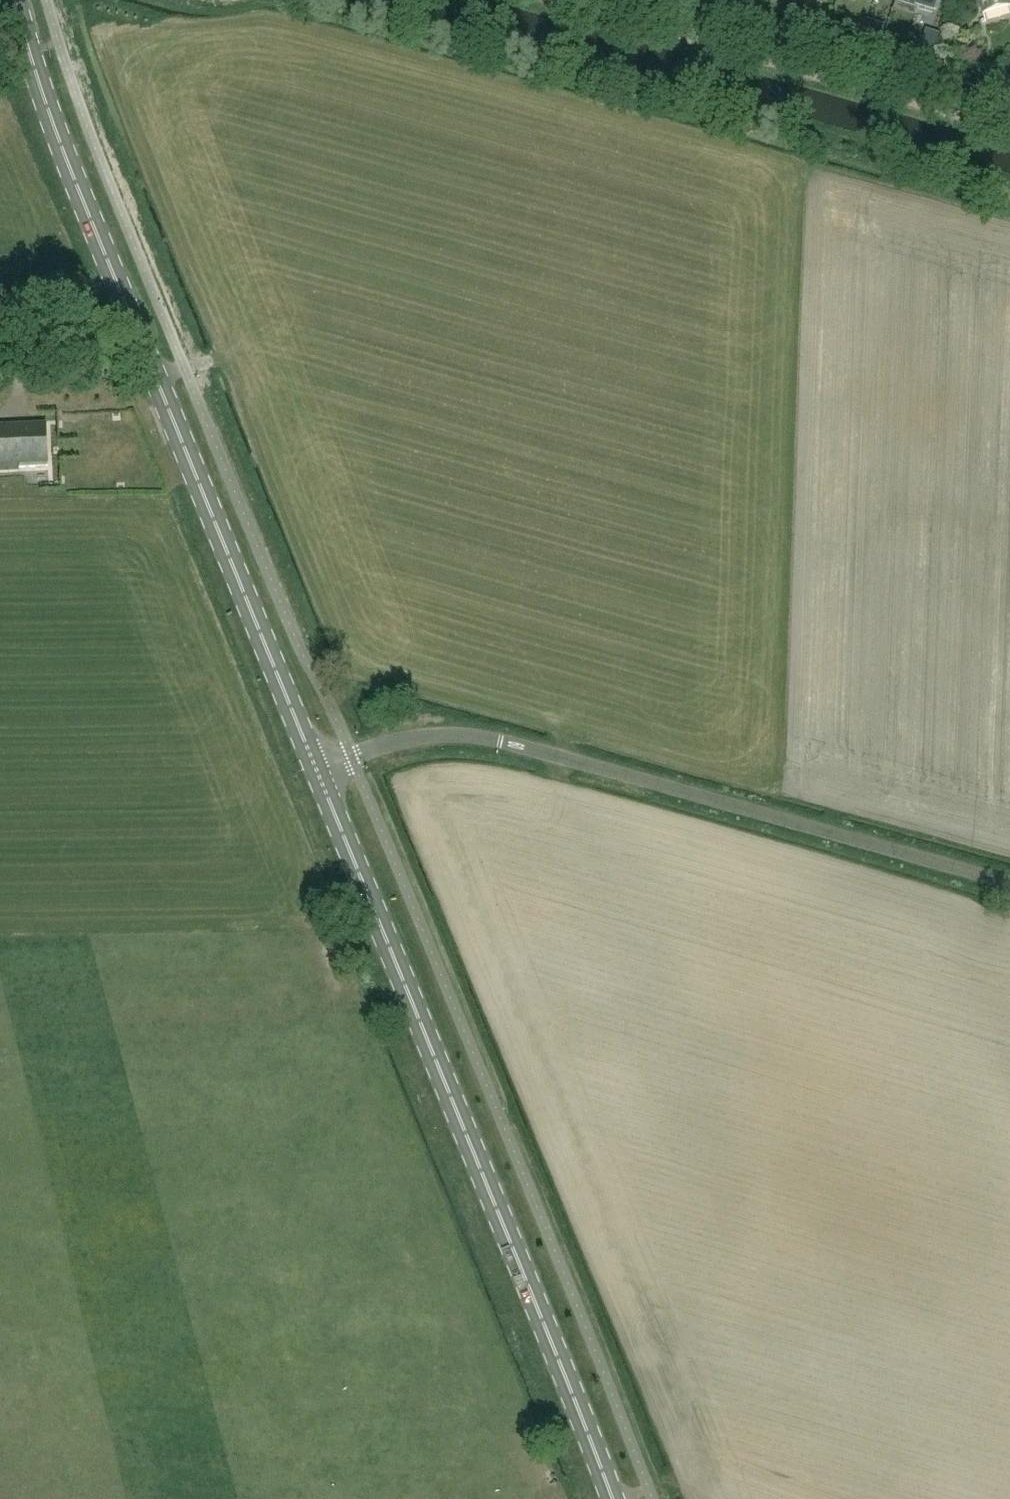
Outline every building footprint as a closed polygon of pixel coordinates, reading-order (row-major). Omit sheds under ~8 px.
[(918,9),(920,0),(896,0),(896,2),(918,9)] [(984,15),(1009,7),(1009,0),(979,0),(984,15)] [(49,466),(47,424),(0,426),(0,464),(20,463),(20,468),(49,466)]
